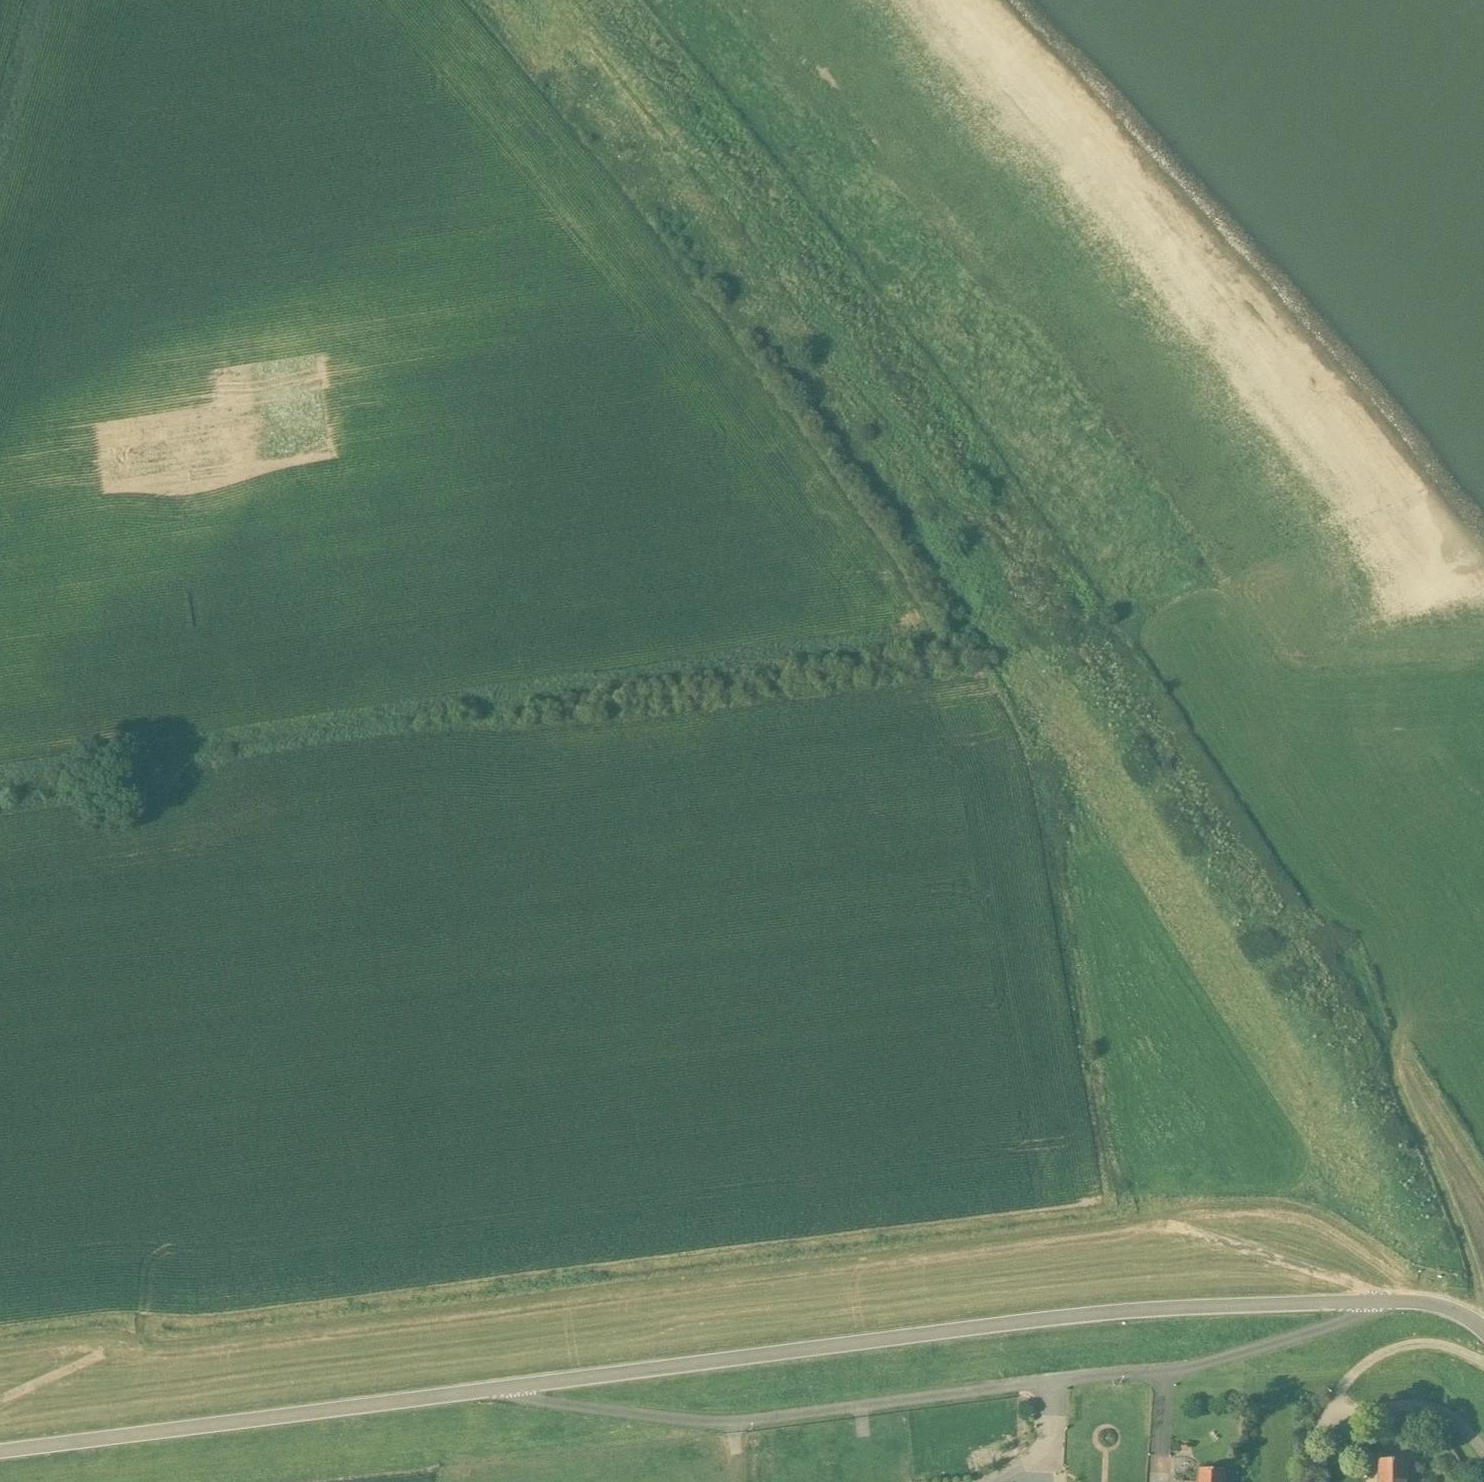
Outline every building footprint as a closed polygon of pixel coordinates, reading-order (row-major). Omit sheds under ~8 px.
[(1408,1459),(1380,1458),(1380,1481),(1408,1481),(1408,1459)] [(1227,1469),(1201,1468),(1200,1481),(1227,1481),(1227,1469)]
